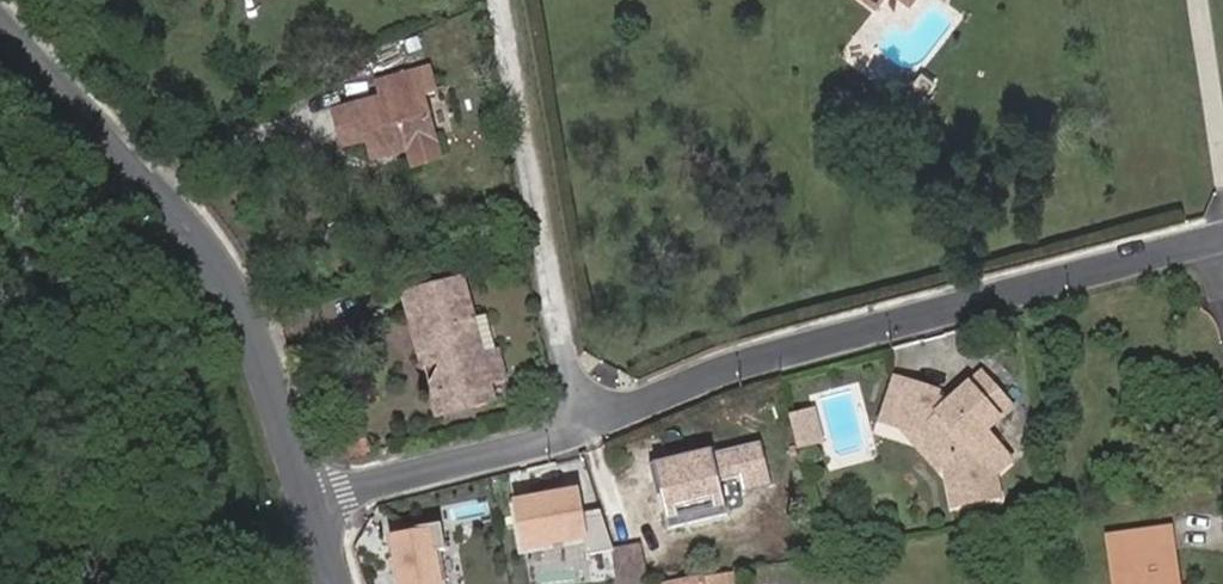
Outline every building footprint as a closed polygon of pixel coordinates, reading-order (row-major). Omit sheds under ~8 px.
[(876,11),(885,0),(862,0),(876,11)] [(909,8),(917,0),(898,0),(909,8)] [(383,100),(335,113),(343,146),(366,140),(373,162),(408,152),(413,169),(442,160),(425,96),(436,93),(430,72),(379,86),(383,100)] [(463,405),(477,405),(493,401),(488,384),(505,379),(498,356),(482,360),(471,323),(474,322),(463,282),(428,293),(433,309),(410,315),(425,365),(443,360),(446,367),(434,391),(463,405)] [(433,309),(428,293),(406,299),(410,315),(433,309)] [(918,432),(947,465),(953,505),(994,498),(996,477),(1014,463),(987,432),(983,427),(992,418),(997,423),(1011,411),(983,377),(962,395),(953,404),(935,400),(938,389),(894,378),(885,411),(906,417),(904,426),(904,428),(906,428),(918,432)] [(962,395),(938,389),(935,400),(953,404),(962,395)] [(440,417),(477,405),(463,405),(434,391),(440,417)] [(882,421),(904,428),(904,426),(906,417),(885,411),(882,421)] [(822,441),(814,412),(791,419),(798,447),(822,441)] [(983,427),(987,432),(997,423),(992,418),(983,427)] [(941,469),(947,465),(918,432),(906,428),(941,469)] [(675,510),(666,512),(670,529),(729,514),(713,450),(655,464),(650,470),(653,483),(660,489),(670,487),(675,510)] [(578,483),(510,496),(520,550),(585,538),(587,552),(614,547),(607,507),(584,512),(578,483)] [(660,489),(666,512),(675,510),(670,487),(660,489)] [(435,521),(385,534),(398,583),(452,583),(435,521)] [(1161,532),(1168,583),(1181,583),(1174,530),(1161,532)] [(1161,532),(1109,539),(1115,583),(1168,583),(1161,532)] [(540,564),(585,560),(583,542),(538,547),(540,564)] [(642,547),(616,551),(622,583),(649,583),(642,547)] [(671,583),(732,583),(730,574),(671,583)]
